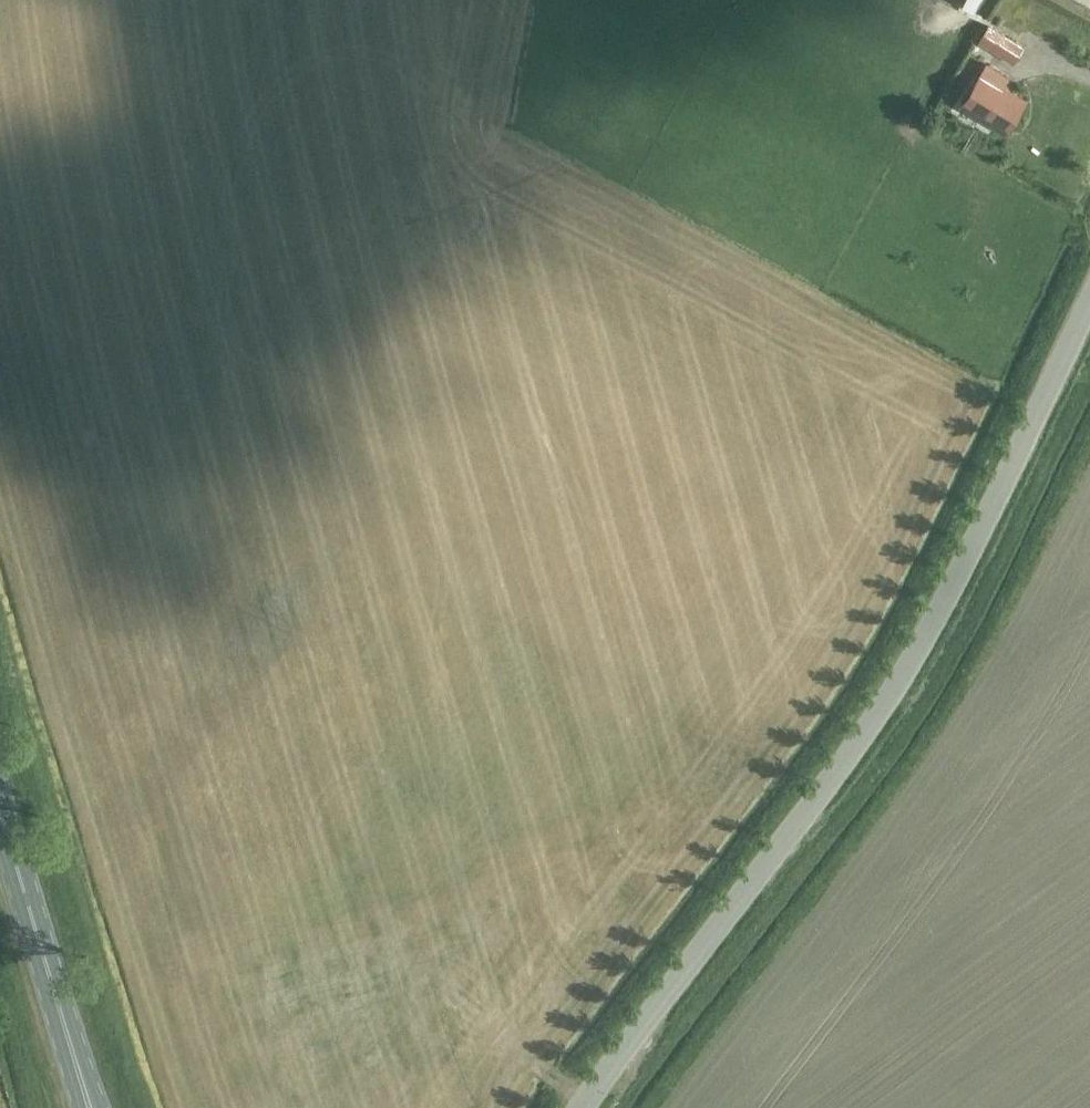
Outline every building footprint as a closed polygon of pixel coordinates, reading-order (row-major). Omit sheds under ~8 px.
[(1026,47),(990,24),(979,41),(1015,64),(1026,47)] [(965,105),(1006,130),(1023,101),(994,83),(1001,72),(989,65),(965,105)]
